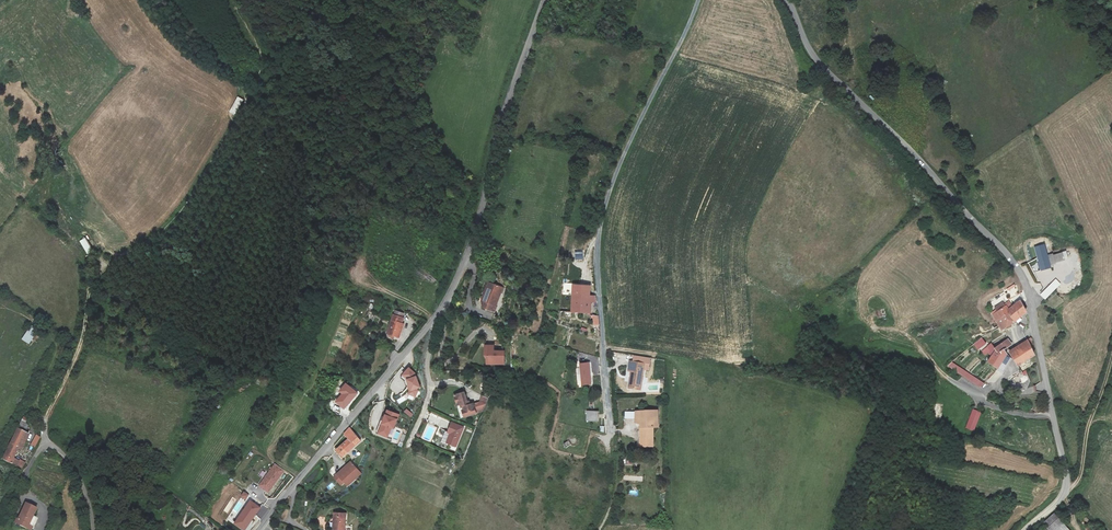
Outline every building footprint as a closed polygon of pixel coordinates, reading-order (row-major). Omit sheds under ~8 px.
[(236,115),(242,99),(236,96),(230,113),(236,115)] [(84,238),(79,241),(88,254),(93,250),(84,238)] [(1044,244),(1035,247),(1041,270),(1050,268),(1050,267),(1055,265),(1054,262),(1068,258),(1066,251),(1053,256),(1053,254),(1047,256),(1044,244)] [(575,251),(575,259),(584,259),(583,251),(575,251)] [(1026,265),(1022,267),(1027,276),(1030,274),(1026,265)] [(1045,299),(1060,284),(1056,279),(1041,294),(1045,299)] [(502,287),(488,282),(481,301),(484,302),(482,307),(493,311),(502,287)] [(589,304),(596,304),(596,295),(589,295),(589,285),(573,285),(572,311),(589,311),(589,304)] [(1013,321),(1008,312),(1014,307),(1013,305),(1012,305),(1009,301),(1005,304),(1003,301),(994,307),(996,310),(992,312),(1002,330),(1010,325),(1009,323),(1013,321)] [(1014,307),(1008,312),(1013,321),(1020,316),(1019,313),(1024,310),(1024,309),(1024,307),(1020,301),(1013,305),(1014,307)] [(404,314),(394,311),(387,333),(399,337),(404,323),(401,322),(404,314)] [(29,344),(38,330),(30,325),(21,340),(29,344)] [(974,343),(978,349),(986,343),(981,338),(974,343)] [(1018,364),(1029,358),(1034,355),(1030,346),(1033,343),(1032,338),(1028,340),(1010,351),(1018,364)] [(987,362),(998,369),(1007,354),(1004,350),(1012,344),(1008,339),(994,349),(991,344),(982,351),(985,355),(988,353),(991,356),(987,362)] [(490,344),(483,344),(482,355),(485,355),(485,363),(501,363),(501,350),(490,350),(490,344)] [(1009,357),(1007,354),(998,369),(1003,373),(1012,359),(1009,357)] [(1033,365),(1029,358),(1018,364),(1022,371),(1033,365)] [(644,364),(629,362),(629,369),(631,369),(630,373),(628,389),(641,391),(644,364)] [(580,364),(582,385),(592,384),(590,363),(580,364)] [(980,386),(984,383),(952,363),(947,366),(980,386)] [(408,368),(402,375),(407,379),(410,390),(408,393),(415,397),(418,391),(417,388),(420,388),(416,376),(415,375),(416,374),(408,368)] [(344,408),(357,393),(346,384),(339,391),(342,394),(336,402),(344,408)] [(463,417),(484,411),(488,399),(482,396),(481,402),(473,405),(472,404),(470,404),(469,401),(467,402),(464,393),(455,395),(458,405),(460,404),(461,407),(462,407),(464,410),(461,411),(463,417)] [(404,412),(411,417),(413,414),(406,409),(404,412)] [(658,409),(637,409),(637,420),(642,420),(642,446),(654,446),(654,426),(659,426),(658,409)] [(386,410),(378,434),(387,437),(390,428),(394,429),(399,414),(386,410)] [(966,428),(974,431),(981,413),(973,410),(966,428)] [(587,411),(587,421),(598,421),(598,412),(587,411)] [(463,427),(452,423),(448,432),(451,434),(447,443),(456,446),(463,427)] [(22,448),(29,434),(16,428),(3,458),(22,468),(25,462),(20,460),(20,461),(12,457),(17,447),(22,448)] [(341,457),(356,445),(360,440),(349,428),(345,433),(349,438),(335,450),(341,457)] [(31,444),(35,447),(40,437),(36,434),(31,444)] [(569,441),(566,444),(569,447),(571,446),(573,446),(575,446),(577,446),(579,444),(580,443),(580,442),(581,440),(580,437),(579,436),(577,434),(575,434),(574,434),(570,435),(569,437),(568,439),(568,441),(569,441)] [(350,462),(333,478),(340,485),(344,481),(348,486),(361,474),(350,462)] [(275,464),(259,486),(268,492),(284,470),(275,464)] [(234,524),(244,529),(260,507),(250,501),(234,524)] [(36,517),(33,515),(36,507),(25,502),(19,519),(17,522),(31,529),(36,517)] [(333,529),(345,529),(346,514),(335,513),(333,529)] [(1063,527),(1055,517),(1045,525),(1043,525),(1047,529),(1060,529),(1063,527)]
